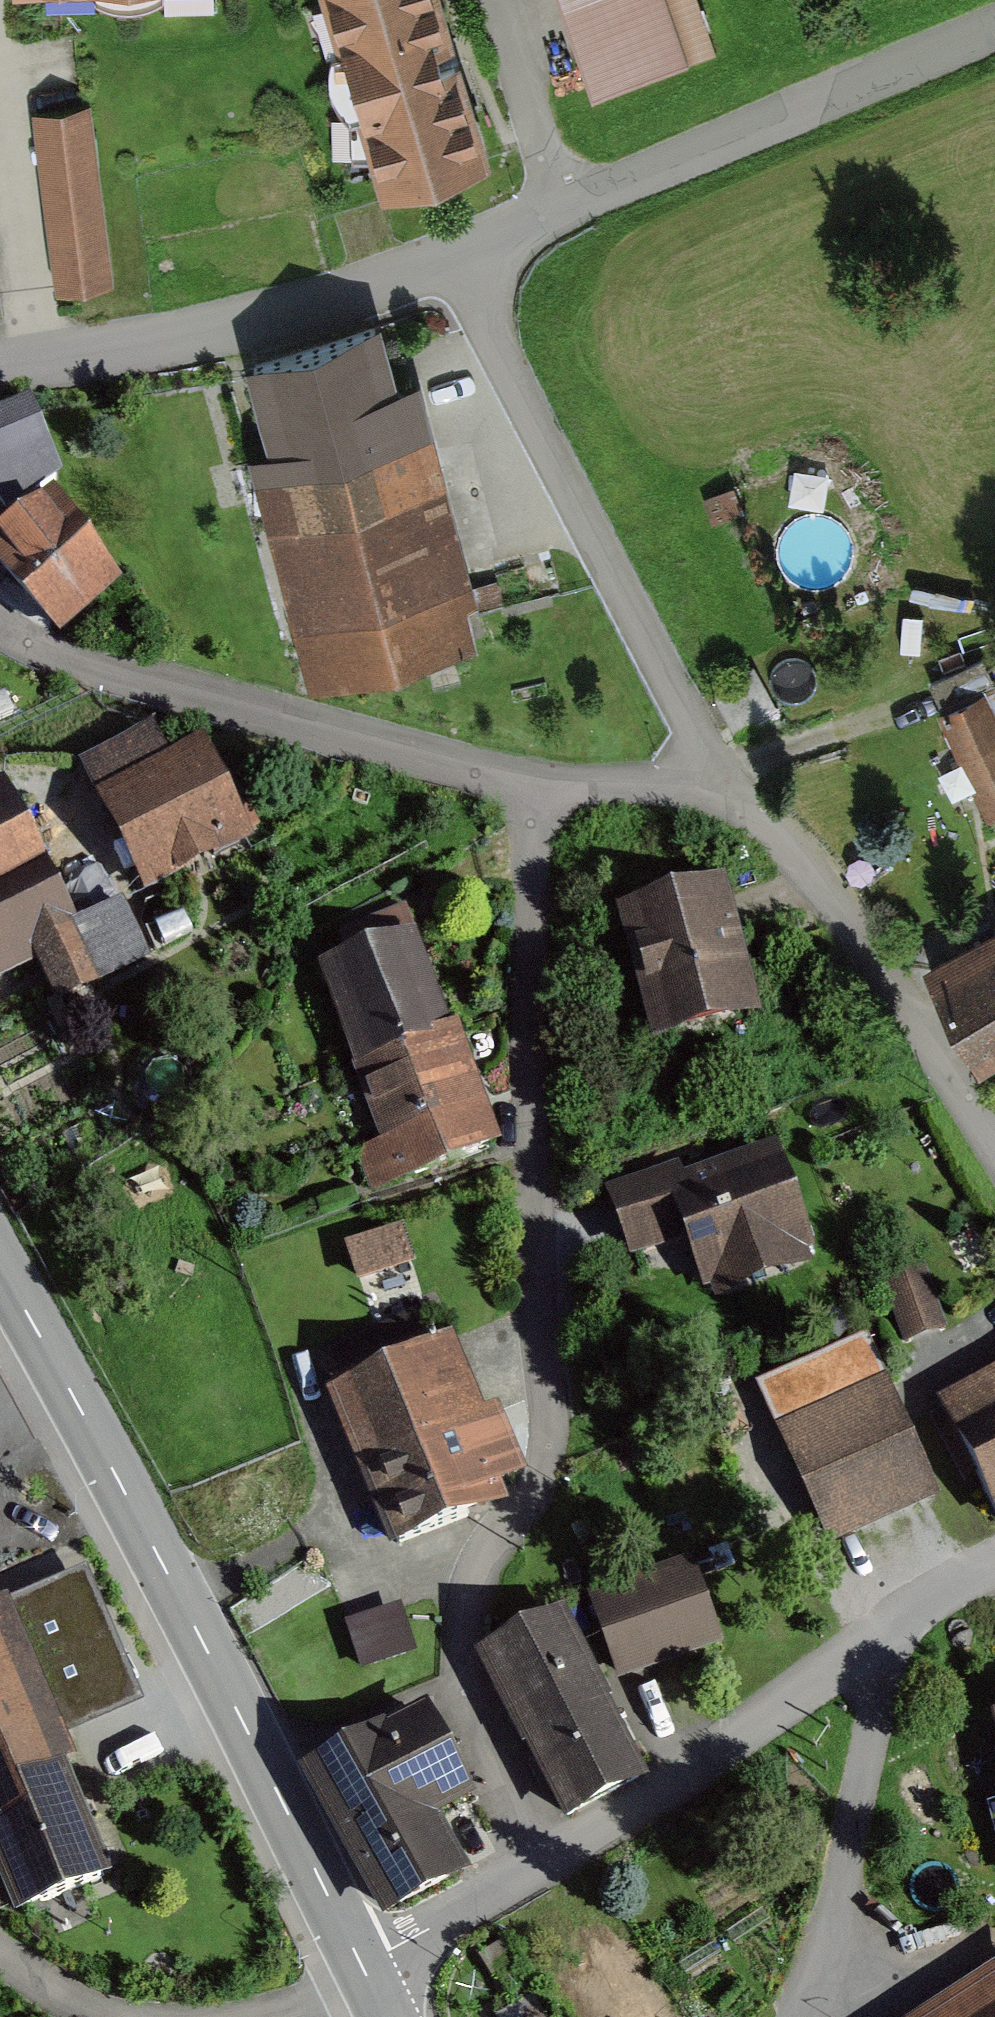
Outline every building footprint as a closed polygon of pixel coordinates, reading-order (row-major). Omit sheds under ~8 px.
[(380,188),(481,157),(432,0),(322,0),(380,188)] [(598,106),(727,63),(705,0),(563,0),(598,106)] [(87,109),(37,115),(58,286),(109,280),(87,109)] [(381,329),(253,365),(278,453),(257,459),(320,683),(491,636),(418,378),(397,384),(381,329)] [(2,476),(17,511),(79,485),(46,408),(9,423),(3,410),(0,411),(0,477),(2,476)] [(66,639),(130,589),(63,505),(0,555),(66,639)] [(934,693),(985,830),(994,827),(994,683),(991,672),(934,693)] [(168,739),(88,773),(144,901),(269,848),(228,753),(183,772),(168,739)] [(48,976),(67,1015),(165,969),(139,914),(89,939),(22,798),(0,808),(0,999),(48,976)] [(740,899),(627,927),(653,1035),(767,1007),(740,899)] [(332,977),(364,1073),(458,1042),(426,946),(332,977)] [(932,980),(973,1063),(994,1052),(994,949),(932,980)] [(458,1042),(364,1073),(388,1145),(501,1108),(477,1036),(458,1042)] [(388,1145),(355,1157),(369,1198),(514,1148),(501,1108),(388,1145)] [(693,1175),(609,1204),(628,1260),(696,1237),(716,1293),(827,1255),(793,1158),(699,1190),(693,1175)] [(407,1219),(352,1240),(365,1274),(420,1253),(407,1219)] [(895,1270),(903,1334),(945,1328),(936,1265),(895,1270)] [(443,1311),(323,1359),(369,1474),(511,1417),(478,1337),(456,1345),(443,1311)] [(902,1388),(786,1442),(835,1549),(951,1495),(902,1388)] [(945,1411),(994,1519),(994,1388),(945,1411)] [(511,1417),(369,1474),(400,1551),(523,1502),(515,1483),(535,1476),(511,1417)] [(688,1564),(595,1597),(623,1674),(715,1641),(688,1564)] [(25,1908),(105,1873),(38,1721),(116,1687),(77,1596),(0,1630),(0,1852),(25,1908)] [(556,1616),(484,1654),(567,1813),(639,1776),(556,1616)] [(424,1716),(316,1774),(389,1907),(456,1870),(428,1818),(468,1796),(424,1716)] [(971,2016),(994,2016),(994,2003),(971,2016)]
